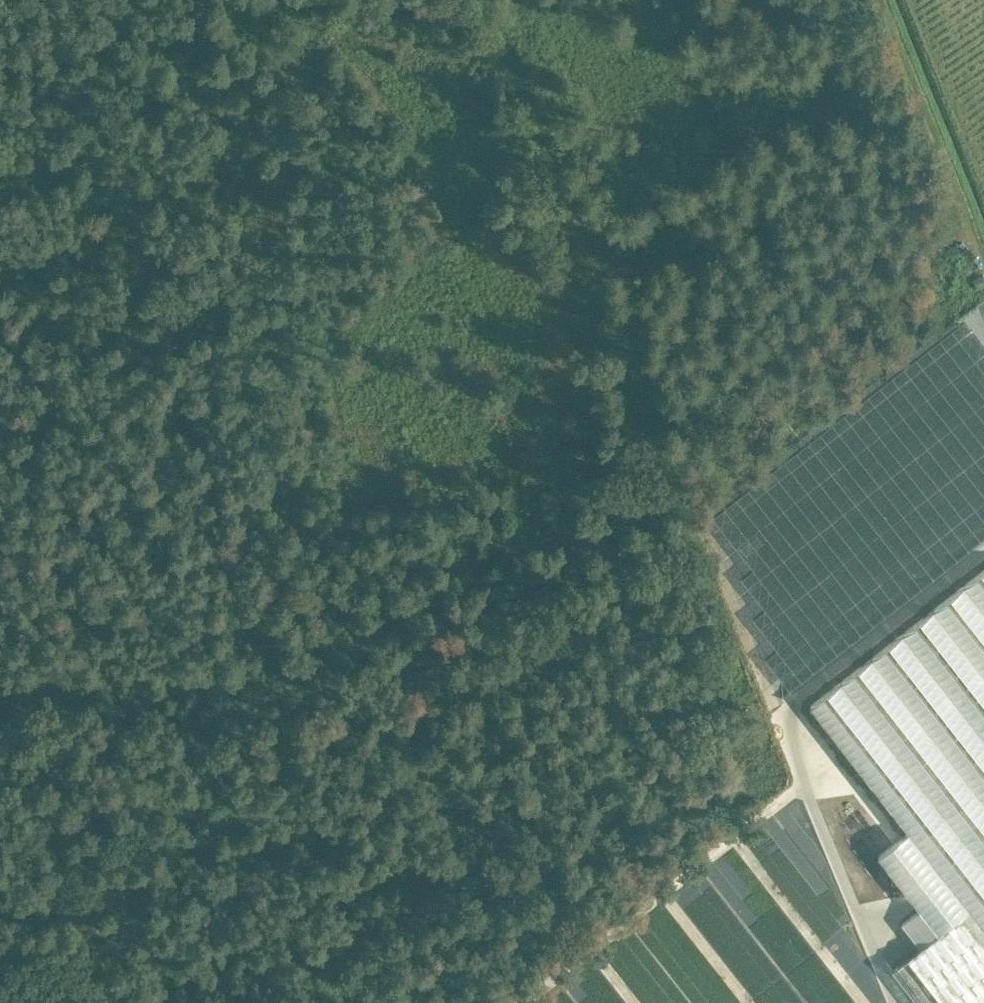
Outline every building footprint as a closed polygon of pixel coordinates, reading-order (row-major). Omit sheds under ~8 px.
[(730,911),(743,920),(746,915),(738,909),(749,895),(713,869),(705,880),(708,882),(700,892),(728,913),(730,911)] [(878,995),(848,954),(834,954),(825,941),(830,934),(789,876),(779,884),(811,928),(750,928),(754,931),(748,938),(712,927),(682,884),(663,898),(705,958),(715,950),(730,971),(720,971),(732,979),(726,983),(726,994),(719,999),(737,999),(740,1002),(745,1002),(745,987),(756,1002),(774,1002),(781,998),(788,1002),(789,1002),(795,993),(803,1002),(830,1002),(830,980),(878,995)] [(965,912),(893,968),(920,1002),(983,1002),(983,937),(965,912)] [(558,1001),(552,994),(539,1002),(555,1002),(558,1001)]
